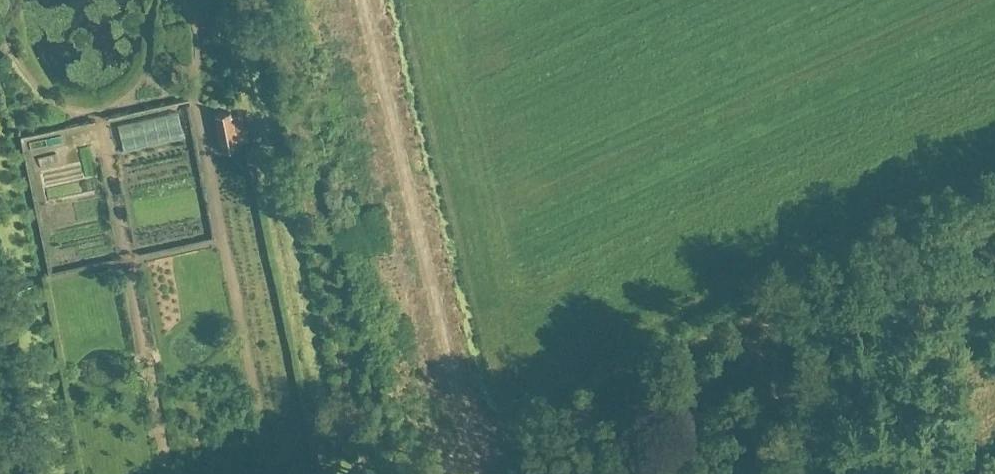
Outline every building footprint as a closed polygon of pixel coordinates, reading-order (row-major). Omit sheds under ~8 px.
[(119,134),(178,120),(173,97),(114,111),(119,134)] [(238,142),(248,139),(243,114),(233,116),(232,111),(215,115),(222,149),(239,145),(238,142)]
